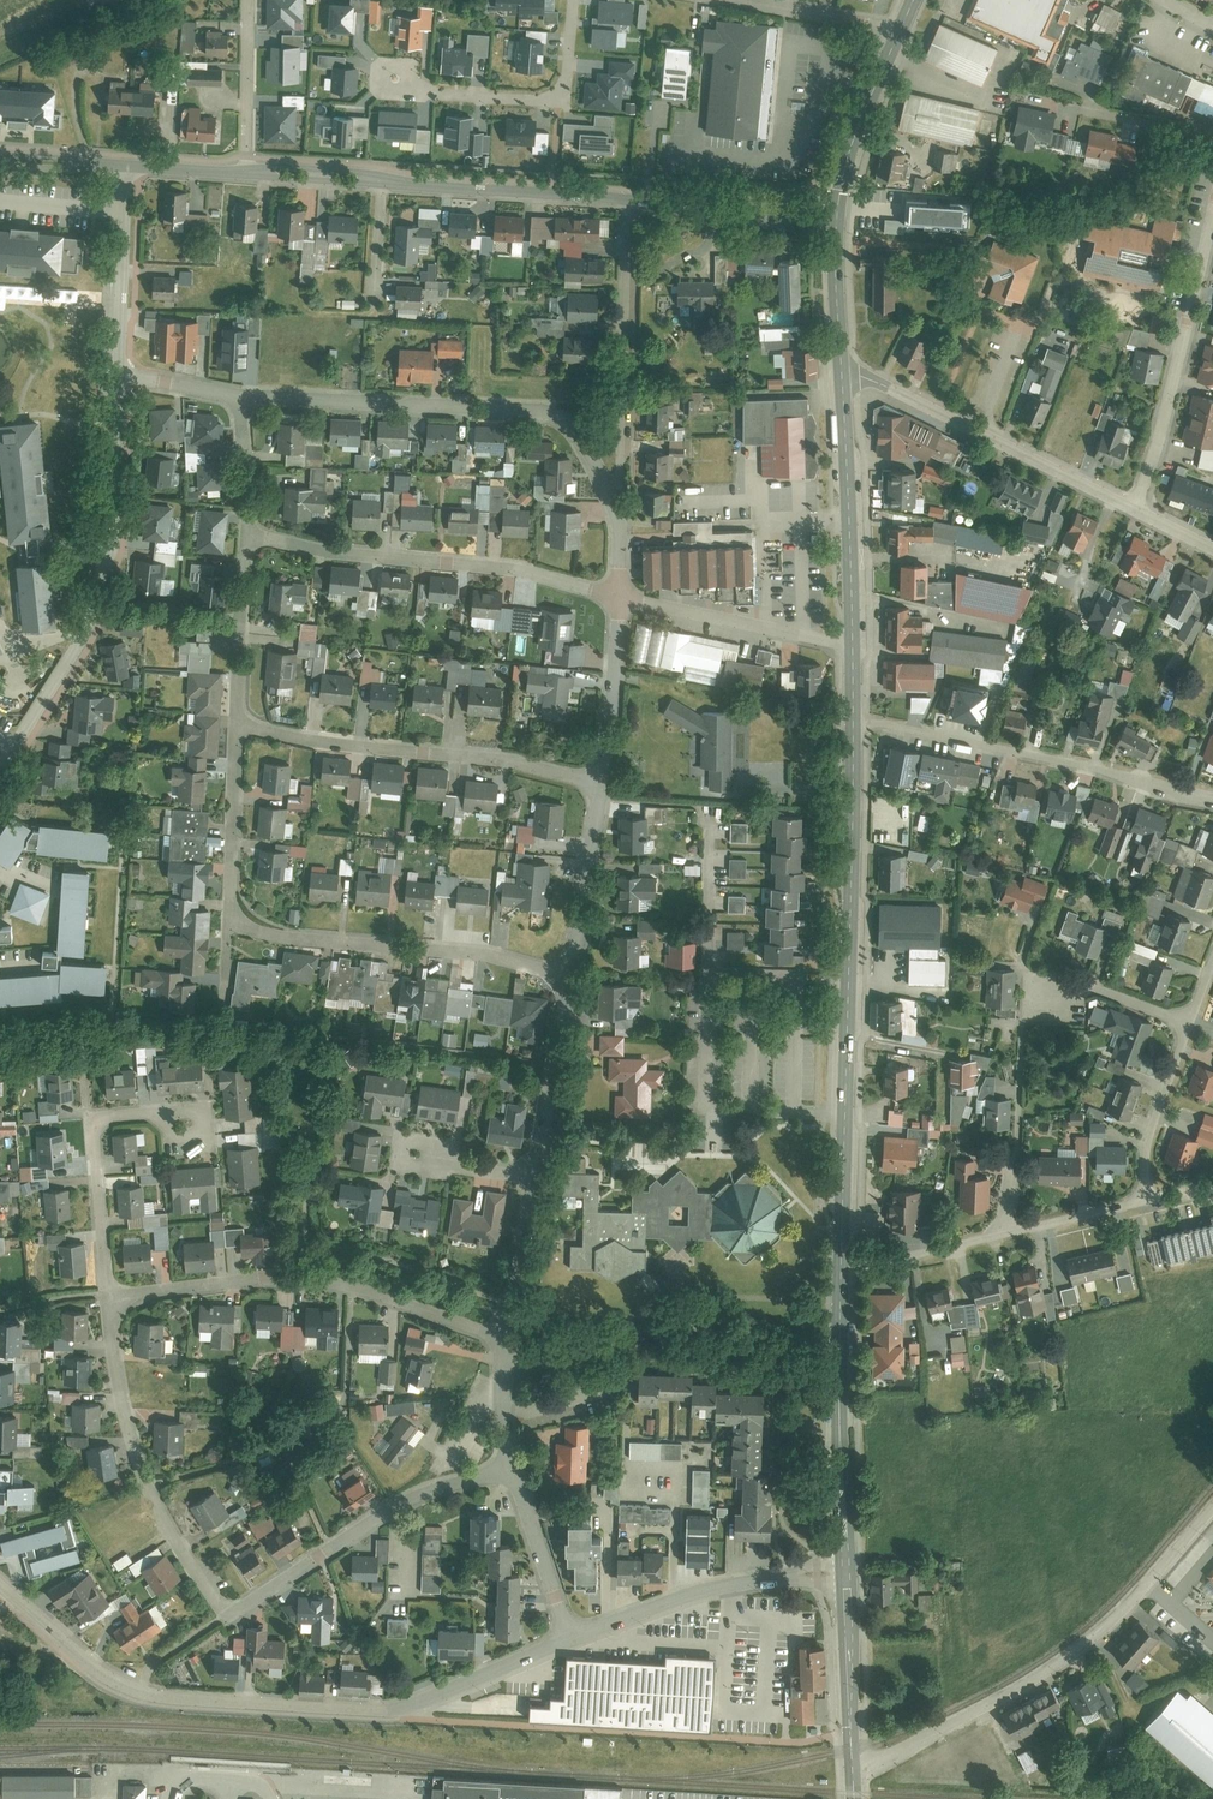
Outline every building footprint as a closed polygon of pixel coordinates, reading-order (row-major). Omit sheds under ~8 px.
[(266,30),(294,31),(294,21),(303,21),(304,0),(267,0),(266,30)] [(331,6),(329,34),(352,36),(353,13),(369,14),(369,7),(370,0),(350,0),(350,7),(331,6)] [(546,10),(545,0),(486,0),(486,14),(496,14),(496,11),(507,11),(507,16),(519,16),(519,20),(532,20),(531,16),(544,16),(544,24),(558,24),(558,13),(546,13),(546,10)] [(967,19),(1036,51),(1031,61),(1040,65),(1038,70),(1053,76),(1061,58),(1056,55),(1069,22),(1062,19),(1071,0),(975,0),(973,3),(967,19)] [(369,7),(369,14),(368,25),(380,26),(380,8),(369,7)] [(397,18),(395,49),(422,50),(423,32),(431,32),(432,9),(419,8),(418,19),(397,18)] [(703,44),(716,45),(711,88),(709,118),(707,132),(748,136),(748,137),(769,139),(775,76),(774,76),(779,27),(718,21),(717,30),(700,28),(698,42),(704,43),(703,44)] [(999,53),(939,26),(922,63),(982,90),(999,53)] [(518,40),(516,73),(541,75),(543,45),(546,45),(547,32),(526,31),(525,41),(518,40)] [(207,56),(228,57),(229,34),(208,33),(207,56)] [(266,61),(266,84),(298,85),(299,51),(303,51),(303,37),(282,36),(281,48),(270,48),(270,61),(266,61)] [(442,46),(441,77),(472,78),(474,57),(488,58),(489,37),(467,36),(467,48),(442,46)] [(1103,84),(1115,56),(1083,42),(1076,59),(1069,56),(1062,75),(1079,82),(1082,75),(1103,84)] [(1134,46),(1127,62),(1132,64),(1118,96),(1144,107),(1147,101),(1212,128),(1212,87),(1147,60),(1150,53),(1134,46)] [(666,47),(662,94),(690,97),(694,49),(666,47)] [(332,70),(331,95),(356,95),(357,70),(345,69),(346,58),(318,57),(318,69),(332,70)] [(597,84),(585,83),(584,109),(621,111),(622,81),(632,82),(633,64),(609,63),(609,74),(598,74),(597,84)] [(188,69),(187,86),(224,88),(225,71),(188,69)] [(0,83),(0,111),(33,114),(32,124),(50,126),(50,123),(57,124),(58,113),(51,112),(53,87),(0,83)] [(111,88),(110,112),(156,114),(157,90),(111,88)] [(265,107),(264,144),(295,145),(296,111),(305,111),(305,98),(283,97),(282,108),(265,107)] [(980,113),(906,98),(898,135),(972,150),(980,113)] [(1025,105),(1016,147),(1036,151),(1039,140),(1071,147),(1073,136),(1055,132),(1059,112),(1025,105)] [(186,109),(184,137),(218,139),(219,122),(206,122),(206,111),(186,109)] [(475,118),(449,116),(447,148),(467,150),(466,155),(484,157),(486,134),(474,134),(475,118)] [(613,118),(595,116),(594,126),(612,127),(613,118)] [(369,120),(354,119),(333,118),(333,127),(324,127),(324,140),(332,140),(332,147),(352,148),(353,139),(368,140),(369,120)] [(537,120),(506,119),(506,147),(533,148),(533,155),(548,155),(548,134),(537,134),(537,120)] [(1125,137),(1097,131),(1091,158),(1133,167),(1136,151),(1123,148),(1125,137)] [(610,134),(581,133),(580,154),(613,155),(614,143),(610,143),(610,134)] [(882,151),(875,178),(901,185),(908,157),(882,151)] [(934,155),(930,172),(951,177),(955,159),(934,155)] [(915,183),(907,182),(905,194),(922,194),(925,181),(916,178),(915,183)] [(188,194),(162,192),(160,219),(186,221),(188,194)] [(922,194),(905,194),(905,204),(895,204),(894,215),(903,215),(903,211),(921,211),(922,194)] [(871,199),(870,226),(894,227),(894,215),(895,204),(895,200),(871,199)] [(255,209),(236,208),(235,229),(254,230),(255,209)] [(301,238),(302,211),(281,210),(280,237),(301,238)] [(419,229),(394,227),(392,259),(415,260),(416,241),(439,242),(441,211),(420,210),(419,229)] [(361,217),(329,213),(326,240),(358,244),(361,217)] [(477,214),(452,213),(451,234),(464,234),(463,248),(492,249),(492,237),(476,236),(477,214)] [(533,237),(596,240),(597,220),(534,217),(533,237)] [(524,239),(525,220),(499,219),(498,238),(524,239)] [(84,236),(62,234),(62,231),(36,229),(37,226),(8,223),(8,226),(0,226),(0,266),(4,266),(4,268),(32,271),(33,269),(58,272),(59,270),(77,272),(78,262),(81,263),(84,236)] [(1041,257),(991,240),(980,272),(996,277),(990,296),(1023,308),(1041,257)] [(749,270),(778,273),(780,252),(751,249),(749,270)] [(744,255),(715,253),(713,281),(728,282),(729,272),(743,273),(744,255)] [(872,261),(861,261),(861,268),(872,268),(872,312),(895,312),(895,258),(872,258),(872,261)] [(570,261),(569,278),(610,279),(610,262),(570,261)] [(786,308),(806,307),(804,262),(783,263),(786,308)] [(154,280),(153,297),(174,299),(175,281),(154,280)] [(397,289),(396,308),(424,309),(424,302),(436,303),(437,282),(420,281),(420,290),(397,289)] [(715,283),(679,283),(679,304),(693,304),(692,318),(714,318),(715,283)] [(569,300),(569,321),(599,322),(600,300),(569,300)] [(146,316),(145,329),(159,330),(158,359),(196,361),(198,334),(211,334),(212,315),(196,314),(195,324),(161,322),(161,317),(146,316)] [(1162,320),(1153,318),(1149,335),(1158,337),(1162,320)] [(218,367),(246,368),(247,330),(225,329),(224,350),(219,350),(218,367)] [(910,332),(897,360),(919,370),(916,376),(922,379),(929,364),(923,361),(931,343),(910,332)] [(1151,336),(1131,332),(1127,350),(1138,353),(1138,350),(1147,352),(1151,336)] [(565,341),(564,360),(590,361),(590,342),(565,341)] [(436,352),(395,350),(394,383),(435,385),(436,359),(465,361),(466,344),(436,343),(436,352)] [(1200,380),(1212,384),(1212,346),(1209,344),(1200,380)] [(787,378),(820,376),(819,347),(786,349),(787,378)] [(1028,394),(1051,403),(1069,357),(1048,350),(1043,366),(1049,369),(1042,387),(1033,383),(1028,394)] [(1138,353),(1132,377),(1160,384),(1166,356),(1147,352),(1138,350),(1138,353)] [(1028,394),(1019,418),(1042,426),(1051,403),(1028,394)] [(1196,395),(1185,441),(1202,445),(1212,448),(1212,399),(1196,395)] [(811,398),(744,401),(746,444),(759,443),(761,479),(812,477),(818,476),(826,465),(817,456),(825,446),(819,436),(823,425),(817,416),(812,415),(811,398)] [(684,401),(684,414),(695,414),(694,401),(684,401)] [(669,404),(649,405),(650,430),(685,429),(684,421),(669,421),(669,404)] [(1102,408),(1096,406),(1092,418),(1098,420),(1102,408)] [(151,440),(184,439),(184,434),(185,418),(177,418),(175,408),(149,408),(151,440)] [(877,446),(877,459),(899,460),(899,454),(905,453),(928,464),(931,458),(954,470),(965,444),(884,408),(874,411),(874,430),(878,431),(877,446)] [(1102,415),(1098,430),(1105,432),(1109,420),(1112,421),(1115,410),(1109,408),(1106,416),(1102,415)] [(192,433),(184,434),(184,439),(185,450),(205,453),(210,453),(210,444),(220,444),(223,421),(215,420),(216,413),(196,410),(192,433)] [(0,423),(0,459),(1,469),(0,469),(0,498),(5,498),(9,541),(26,539),(27,552),(28,562),(42,561),(41,550),(40,538),(51,537),(39,419),(0,423)] [(1101,443),(1095,461),(1120,470),(1127,450),(1118,447),(1124,427),(1110,422),(1103,444),(1101,443)] [(334,423),(333,444),(362,445),(363,424),(334,423)] [(308,425),(280,424),(278,456),(306,457),(308,425)] [(405,428),(373,427),(372,448),(404,450),(405,428)] [(456,431),(427,430),(426,449),(455,450),(456,431)] [(507,435),(474,433),(473,452),(506,454),(507,435)] [(553,446),(528,445),(527,463),(545,464),(543,495),(571,497),(573,461),(552,460),(553,446)] [(1202,445),(1197,467),(1212,470),(1212,448),(1202,445)] [(647,455),(646,480),(674,480),(675,456),(686,457),(687,448),(671,447),(671,455),(647,455)] [(149,449),(146,481),(173,484),(177,452),(166,451),(149,449)] [(205,453),(185,450),(186,471),(197,470),(200,489),(208,489),(208,497),(221,496),(221,488),(229,487),(228,461),(206,461),(205,453)] [(925,467),(921,477),(951,488),(955,478),(925,467)] [(1169,492),(1212,515),(1212,487),(1180,470),(1169,492)] [(915,474),(883,475),(883,484),(880,484),(879,488),(880,493),(883,493),(884,510),(915,510),(915,515),(924,515),(924,500),(916,501),(915,474)] [(1010,475),(999,497),(1030,513),(1041,491),(1010,475)] [(314,488),(285,487),(284,520),(310,521),(311,511),(325,511),(326,493),(313,492),(314,488)] [(505,517),(504,534),(514,534),(529,535),(530,515),(507,514),(508,489),(475,487),(474,508),(449,507),(448,532),(478,534),(479,516),(505,517)] [(644,514),(665,514),(665,497),(645,496),(644,514)] [(1067,499),(1058,496),(1051,513),(1060,516),(1067,499)] [(155,541),(154,551),(177,554),(179,519),(171,518),(172,505),(137,501),(134,522),(144,524),(142,539),(155,541)] [(354,504),(351,525),(376,529),(379,509),(354,504)] [(404,506),(403,529),(431,530),(432,508),(404,506)] [(944,511),(930,508),(928,517),(942,520),(944,511)] [(229,511),(200,509),(197,550),(225,553),(229,511)] [(555,513),(553,546),(578,548),(580,515),(555,513)] [(1075,515),(1063,542),(1084,551),(1096,524),(1075,515)] [(684,540),(673,541),(673,547),(643,548),(644,586),(677,585),(677,594),(712,593),(712,601),(733,600),(733,604),(754,604),(752,532),(712,533),(712,520),(674,522),(674,533),(684,533),(684,540)] [(938,524),(937,529),(937,541),(1002,556),(1005,539),(938,524)] [(1049,531),(1027,527),(1024,542),(1046,546),(1049,531)] [(937,529),(886,529),(886,554),(910,554),(909,541),(937,541),(937,529)] [(1130,551),(1121,570),(1140,578),(1143,571),(1158,578),(1166,559),(1152,553),(1156,545),(1135,537),(1130,551)] [(1112,565),(1121,570),(1130,551),(1120,547),(1112,565)] [(136,559),(132,589),(173,594),(175,577),(165,576),(166,564),(176,565),(177,554),(154,551),(153,561),(136,559)] [(42,561),(28,562),(16,563),(22,629),(55,626),(54,611),(66,610),(64,588),(54,589),(51,560),(42,561)] [(215,574),(216,565),(192,562),(189,580),(199,581),(196,606),(224,609),(228,575),(215,574)] [(927,567),(902,566),(901,598),(913,599),(926,599),(927,584),(927,567)] [(334,571),(331,590),(359,594),(361,575),(334,571)] [(1207,583),(1183,572),(1176,588),(1182,591),(1171,616),(1188,624),(1191,619),(1207,583)] [(384,573),(381,591),(409,595),(412,576),(384,573)] [(955,585),(927,584),(926,599),(913,599),(913,603),(925,605),(1019,625),(1034,591),(956,575),(955,585)] [(1167,582),(1158,578),(1148,598),(1157,602),(1167,582)] [(307,585),(272,581),(268,613),(293,616),(294,601),(305,602),(307,585)] [(431,583),(428,601),(453,604),(455,586),(431,583)] [(1100,595),(1087,623),(1110,633),(1122,606),(1100,595)] [(473,596),(471,612),(496,615),(495,629),(510,631),(513,610),(500,608),(501,600),(473,596)] [(908,611),(887,611),(887,655),(922,655),(921,624),(921,619),(908,619),(908,611)] [(574,617),(548,614),(543,649),(555,651),(553,662),(585,666),(587,647),(570,645),(574,617)] [(118,617),(117,633),(142,635),(143,619),(118,617)] [(1191,619),(1188,624),(1180,641),(1188,645),(1200,624),(1191,619)] [(921,624),(922,655),(930,655),(929,663),(1003,673),(1007,644),(934,632),(935,625),(921,624)] [(667,631),(661,666),(723,677),(721,689),(762,696),(770,650),(757,647),(754,664),(723,658),(725,646),(690,640),(691,635),(667,631)] [(195,702),(195,717),(220,718),(221,674),(208,674),(213,645),(180,641),(179,652),(190,653),(189,673),(187,700),(195,702)] [(120,645),(100,648),(106,681),(121,678),(123,688),(136,689),(137,677),(126,676),(120,645)] [(329,647),(316,645),(312,677),(324,679),(321,698),(351,702),(354,678),(325,675),(329,647)] [(299,654),(272,652),(270,685),(297,687),(299,654)] [(412,684),(411,711),(443,713),(444,690),(458,691),(459,662),(446,661),(445,676),(449,676),(449,686),(412,684)] [(903,661),(884,661),(883,694),(902,694),(903,667),(903,661)] [(372,690),(370,707),(396,709),(398,689),(379,688),(380,674),(371,673),(372,663),(363,662),(360,689),(372,690)] [(471,691),(469,717),(502,719),(505,688),(486,686),(487,673),(474,672),(475,663),(459,662),(458,691),(471,691)] [(801,694),(824,694),(823,664),(801,664),(801,694)] [(934,667),(903,667),(902,694),(933,695),(934,667)] [(1122,707),(1134,672),(1124,670),(1120,685),(1112,684),(1108,698),(1114,699),(1112,705),(1122,707)] [(573,678),(528,674),(526,691),(544,693),(542,716),(569,718),(573,678)] [(989,688),(953,681),(946,716),(981,723),(989,688)] [(1014,686),(1011,700),(1028,704),(1031,690),(1014,686)] [(68,727),(67,743),(72,743),(89,744),(90,731),(100,732),(101,718),(111,719),(112,702),(102,702),(102,693),(76,691),(73,728),(68,727)] [(1114,699),(1108,698),(1092,693),(1076,745),(1099,752),(1112,705),(1114,699)] [(674,696),(662,714),(702,741),(702,767),(711,767),(711,790),(733,790),(733,711),(703,711),(703,715),(674,696)] [(1027,716),(1006,713),(1003,730),(1025,733),(1027,716)] [(195,739),(195,756),(219,757),(220,718),(195,717),(195,728),(186,727),(186,739),(195,739)] [(1127,726),(1124,731),(1116,748),(1145,762),(1153,745),(1137,737),(1140,732),(1127,726)] [(1204,761),(1212,764),(1212,738),(1204,761)] [(919,746),(892,740),(885,774),(882,787),(895,790),(897,781),(911,784),(919,746)] [(34,776),(33,796),(49,798),(50,785),(61,786),(61,792),(77,793),(78,775),(69,775),(72,743),(67,743),(49,741),(48,755),(44,755),(42,777),(34,776)] [(919,746),(911,784),(950,792),(952,783),(976,788),(982,762),(961,757),(962,755),(919,746)] [(325,760),(323,783),(349,785),(348,798),(359,799),(361,772),(354,772),(354,762),(325,760)] [(290,765),(269,763),(266,790),(288,792),(290,765)] [(402,769),(373,766),(370,793),(399,796),(402,769)] [(171,770),(171,783),(182,783),(181,803),(204,804),(206,771),(171,770)] [(448,776),(418,774),(417,799),(443,801),(442,820),(455,820),(457,796),(447,794),(448,776)] [(1037,783),(1017,780),(1014,779),(1012,793),(1001,791),(998,804),(1022,808),(1023,805),(1028,806),(1026,820),(1037,822),(1041,797),(1035,796),(1037,783)] [(1060,784),(1059,787),(1049,786),(1045,813),(1072,817),(1074,805),(1084,807),(1089,792),(1092,784),(1077,782),(1075,792),(1068,790),(1069,785),(1060,784)] [(499,786),(469,784),(468,797),(457,796),(455,820),(465,821),(466,809),(497,812),(499,786)] [(1089,792),(1084,807),(1082,813),(1110,821),(1117,800),(1089,792)] [(904,808),(907,808),(907,811),(927,815),(930,804),(905,799),(904,808)] [(1167,813),(1137,804),(1131,826),(1144,830),(1141,838),(1138,837),(1134,851),(1137,852),(1133,864),(1148,869),(1152,857),(1158,859),(1165,836),(1160,835),(1167,813)] [(563,806),(533,805),(532,824),(520,824),(519,841),(537,842),(537,834),(561,835),(563,806)] [(904,808),(886,807),(884,835),(906,836),(907,811),(907,808),(904,808)] [(287,811),(262,809),(260,836),(285,838),(287,811)] [(172,811),(169,857),(204,860),(207,813),(172,811)] [(806,817),(775,816),(775,831),(780,831),(779,851),(774,851),(773,868),(781,869),(780,887),(775,887),(774,904),(771,904),(771,922),(770,942),(769,959),(798,961),(799,942),(807,942),(808,924),(799,924),(800,906),(809,906),(810,887),(811,868),(804,868),(805,851),(811,852),(812,833),(805,832),(806,817)] [(0,842),(0,858),(13,866),(36,829),(16,817),(0,842)] [(645,821),(621,819),(619,850),(643,852),(645,821)] [(1123,824),(1110,821),(1100,851),(1111,854),(1123,824)] [(1202,851),(1212,854),(1212,822),(1202,851)] [(113,830),(50,824),(47,852),(110,858),(113,830)] [(729,841),(745,841),(746,824),(729,824),(729,841)] [(1123,824),(1111,854),(1124,858),(1133,828),(1123,824)] [(1199,846),(1167,836),(1164,844),(1177,848),(1173,859),(1186,863),(1192,866),(1199,846)] [(262,850),(260,878),(281,880),(283,857),(303,859),(304,848),(286,846),(286,852),(262,850)] [(909,847),(908,856),(927,860),(928,850),(909,847)] [(906,852),(880,851),(880,887),(906,887),(906,856),(906,852)] [(941,859),(933,853),(927,862),(934,868),(941,859)] [(732,877),(748,878),(748,860),(732,860),(732,877)] [(519,884),(504,883),(503,906),(549,908),(551,862),(520,861),(519,884)] [(210,864),(169,863),(169,881),(184,882),(183,896),(208,897),(210,864)] [(313,874),(311,896),(342,899),(344,877),(352,878),(353,864),(341,863),(340,876),(313,874)] [(1186,863),(1175,896),(1206,906),(1212,885),(1212,873),(1192,866),(1186,863)] [(359,875),(356,903),(384,907),(388,875),(396,876),(398,866),(380,864),(379,877),(359,875)] [(94,872),(63,872),(62,954),(45,954),(45,966),(62,966),(66,956),(93,957),(94,872)] [(1021,883),(1034,887),(1031,895),(1043,899),(1048,882),(1024,874),(1021,883)] [(659,875),(616,875),(616,911),(640,911),(640,899),(659,899),(659,875)] [(457,912),(486,914),(488,891),(460,888),(461,879),(440,877),(439,887),(438,896),(458,898),(457,912)] [(1021,883),(1005,878),(999,899),(1028,908),(1031,895),(1034,887),(1021,883)] [(438,896),(439,887),(410,884),(408,904),(437,908),(438,896)] [(22,885),(12,916),(43,926),(54,895),(22,885)] [(1168,892),(1151,886),(1142,909),(1159,915),(1168,892)] [(730,912),(746,913),(746,895),(730,895),(730,912)] [(188,900),(171,899),(170,921),(183,922),(182,937),(210,939),(212,911),(187,909),(188,900)] [(942,902),(878,901),(879,944),(879,947),(908,947),(909,955),(939,955),(939,943),(942,902)] [(1078,910),(1068,906),(1060,931),(1078,936),(1074,947),(1098,955),(1106,930),(1118,933),(1124,911),(1103,904),(1097,921),(1077,914),(1078,910)] [(1168,910),(1158,942),(1182,949),(1192,918),(1168,910)] [(0,926),(0,940),(13,939),(12,925),(0,926)] [(615,937),(615,964),(638,964),(637,941),(657,941),(657,925),(640,925),(640,937),(615,937)] [(728,948),(744,948),(744,931),(728,931),(728,948)] [(182,937),(165,936),(163,957),(180,958),(179,972),(180,972),(208,974),(210,939),(182,937)] [(1128,936),(1119,960),(1129,964),(1132,956),(1153,964),(1155,957),(1159,947),(1128,936)] [(664,952),(664,964),(696,964),(696,942),(673,942),(673,952),(664,952)] [(287,953),(283,983),(308,986),(311,969),(316,970),(317,957),(287,953)] [(1175,964),(1155,957),(1153,964),(1144,987),(1164,995),(1175,964)] [(474,1006),(475,993),(449,990),(450,981),(389,973),(386,964),(333,958),(328,999),(374,1004),(370,1011),(442,1019),(443,1012),(472,1015),(474,1006)] [(970,967),(988,967),(995,967),(995,958),(970,958),(970,967)] [(281,967),(240,962),(233,1017),(248,1019),(251,996),(277,999),(281,967)] [(0,979),(0,1009),(71,1006),(71,992),(110,990),(110,967),(68,968),(68,977),(16,979),(0,979)] [(988,967),(987,1003),(1014,1003),(1015,967),(995,967),(988,967)] [(179,972),(146,970),(145,988),(160,989),(159,996),(171,997),(170,1012),(195,1014),(197,986),(180,984),(180,972),(179,972)] [(139,972),(123,972),(123,990),(138,991),(139,972)] [(639,985),(600,984),(600,1017),(628,1017),(628,1006),(639,1006),(639,985)] [(512,1028),(515,998),(475,993),(474,1006),(487,1008),(485,1025),(512,1028)] [(898,994),(899,997),(899,1025),(901,1026),(900,1040),(938,1046),(938,1034),(927,1033),(927,1030),(925,1030),(926,1027),(916,1026),(917,1010),(914,1011),(915,996),(898,994)] [(870,997),(871,1026),(899,1025),(899,997),(870,997)] [(546,1003),(515,998),(512,1028),(524,1028),(522,1035),(522,1041),(540,1044),(546,1003)] [(1124,1031),(1115,1053),(1139,1062),(1154,1020),(1098,1000),(1092,1017),(1104,1021),(1103,1023),(1124,1031)] [(624,1039),(603,1039),(603,1056),(611,1056),(610,1080),(628,1081),(628,1095),(614,1095),(614,1119),(652,1120),(653,1091),(666,1091),(667,1069),(650,1069),(650,1059),(623,1058),(624,1039)] [(971,1056),(950,1055),(951,1068),(950,1084),(950,1098),(951,1111),(951,1120),(961,1120),(967,1101),(967,1083),(974,1083),(972,1071),(978,1071),(978,1065),(987,1067),(992,1055),(971,1049),(971,1056)] [(1126,1065),(1109,1059),(1107,1066),(1123,1072),(1126,1065)] [(1190,1086),(1212,1094),(1212,1092),(1212,1064),(1200,1060),(1190,1086)] [(908,1062),(884,1062),(884,1092),(907,1092),(908,1062)] [(204,1063),(155,1066),(157,1093),(170,1093),(186,1092),(206,1091),(204,1063)] [(250,1068),(220,1071),(224,1120),(255,1117),(250,1068)] [(72,1072),(46,1075),(48,1102),(74,1099),(72,1072)] [(136,1072),(104,1074),(106,1099),(138,1096),(136,1072)] [(365,1073),(362,1098),(367,1098),(365,1114),(371,1115),(385,1117),(386,1104),(402,1106),(406,1078),(365,1073)] [(1122,1073),(1109,1111),(1128,1118),(1142,1080),(1122,1073)] [(985,1095),(985,1124),(1010,1124),(1010,1094),(994,1094),(996,1074),(986,1074),(978,1095),(985,1095)] [(461,1091),(420,1086),(416,1117),(456,1122),(461,1091)] [(1106,1109),(1089,1103),(1086,1112),(1103,1118),(1106,1109)] [(507,1118),(491,1116),(488,1143),(521,1146),(525,1107),(509,1105),(507,1118)] [(904,1108),(888,1107),(888,1123),(903,1123),(904,1108)] [(1165,1161),(1191,1169),(1199,1145),(1212,1149),(1212,1114),(1203,1111),(1195,1135),(1176,1129),(1165,1161)] [(935,1112),(923,1112),(923,1126),(929,1127),(935,1127),(935,1116),(935,1112)] [(1082,1113),(1070,1114),(1071,1123),(1083,1122),(1082,1113)] [(946,1116),(935,1116),(935,1127),(941,1128),(950,1128),(950,1121),(946,1121),(946,1116)] [(1089,1134),(1089,1155),(1096,1155),(1096,1143),(1100,1143),(1100,1134),(1105,1134),(1105,1121),(1090,1121),(1090,1134),(1089,1134)] [(907,1135),(918,1136),(918,1143),(928,1144),(929,1136),(940,1137),(941,1128),(935,1127),(929,1127),(923,1126),(908,1125),(907,1135)] [(385,1133),(352,1130),(349,1167),(382,1170),(385,1133)] [(907,1135),(884,1133),(881,1167),(907,1169),(907,1158),(916,1159),(918,1143),(918,1136),(907,1135)] [(67,1134),(37,1137),(40,1167),(69,1165),(67,1134)] [(138,1134),(112,1136),(114,1160),(139,1158),(138,1134)] [(1075,1155),(1080,1155),(1089,1155),(1089,1134),(1076,1134),(1076,1146),(1075,1155)] [(1100,1143),(1096,1143),(1096,1155),(1096,1170),(1106,1170),(1106,1179),(1114,1179),(1114,1169),(1125,1169),(1125,1143),(1100,1143)] [(1039,1153),(1039,1180),(1080,1180),(1080,1155),(1075,1155),(1076,1146),(1058,1146),(1058,1153),(1039,1153)] [(256,1147),(227,1150),(230,1187),(260,1184),(256,1147)] [(703,1197),(713,1188),(690,1188),(691,1181),(674,1164),(656,1180),(650,1173),(644,1179),(643,1185),(627,1186),(626,1207),(592,1205),(593,1168),(580,1168),(580,1153),(559,1153),(559,1167),(554,1168),(553,1205),(577,1205),(575,1266),(589,1265),(606,1278),(625,1268),(640,1268),(641,1235),(655,1234),(671,1249),(687,1238),(711,1237),(703,1228),(703,1197)] [(960,1209),(992,1209),(992,1178),(976,1178),(976,1161),(952,1161),(952,1180),(961,1180),(960,1209)] [(703,1197),(703,1228),(711,1237),(738,1261),(791,1213),(742,1163),(713,1188),(703,1197)] [(214,1166),(171,1170),(172,1193),(174,1214),(191,1213),(190,1197),(201,1196),(203,1210),(218,1209),(214,1166)] [(359,1185),(341,1182),(338,1204),(356,1207),(354,1217),(380,1221),(386,1187),(359,1183),(359,1185)] [(142,1186),(116,1188),(118,1215),(145,1212),(142,1186)] [(411,1191),(397,1189),(394,1210),(401,1211),(399,1229),(436,1234),(442,1199),(427,1197),(427,1199),(410,1197),(411,1191)] [(70,1190),(44,1194),(45,1219),(72,1218),(70,1190)] [(888,1223),(923,1224),(923,1190),(889,1190),(888,1223)] [(509,1195),(490,1192),(487,1215),(473,1213),(476,1197),(454,1194),(447,1239),(501,1246),(509,1195)] [(1148,1243),(1153,1265),(1212,1251),(1212,1215),(1211,1216),(1212,1224),(1162,1235),(1163,1239),(1148,1243)] [(268,1233),(240,1235),(242,1259),(253,1258),(253,1266),(278,1265),(277,1244),(269,1244),(268,1233)] [(213,1240),(183,1242),(184,1255),(185,1271),(215,1269),(213,1240)] [(150,1242),(123,1243),(125,1270),(152,1269),(150,1242)] [(59,1245),(62,1276),(87,1273),(84,1243),(59,1245)] [(1112,1246),(1089,1252),(1094,1277),(1117,1272),(1112,1246)] [(1068,1256),(1073,1282),(1084,1280),(1087,1289),(1097,1287),(1094,1277),(1089,1252),(1068,1256)] [(1037,1266),(1013,1271),(1016,1287),(1014,1288),(1016,1299),(1012,1301),(1013,1310),(1019,1309),(1019,1311),(1045,1305),(1048,1318),(1056,1316),(1053,1290),(1044,1291),(1037,1266)] [(1131,1271),(1117,1275),(1120,1290),(1135,1287),(1131,1271)] [(998,1277),(972,1283),(976,1300),(976,1302),(1002,1296),(998,1277)] [(1079,1300),(1075,1284),(1060,1288),(1063,1303),(1079,1300)] [(948,1285),(926,1290),(931,1310),(947,1306),(953,1304),(948,1285)] [(872,1340),(872,1369),(904,1369),(905,1338),(902,1338),(902,1327),(905,1327),(905,1316),(916,1316),(916,1304),(905,1304),(905,1291),(871,1290),(871,1308),(871,1324),(875,1324),(875,1340),(872,1340)] [(962,1301),(962,1303),(965,1326),(980,1324),(976,1302),(976,1300),(962,1301)] [(243,1304),(200,1303),(200,1340),(210,1340),(210,1348),(237,1349),(237,1330),(242,1331),(243,1304)] [(947,1306),(952,1327),(965,1326),(962,1303),(953,1304),(947,1306)] [(283,1304),(254,1304),(254,1330),(283,1330),(283,1304)] [(341,1307),(305,1306),(305,1335),(340,1335),(341,1307)] [(90,1313),(65,1312),(63,1339),(64,1339),(88,1338),(90,1313)] [(0,1320),(0,1352),(20,1352),(21,1320),(0,1320)] [(139,1334),(134,1334),(134,1355),(164,1355),(164,1322),(138,1322),(139,1334)] [(388,1328),(359,1326),(357,1354),(387,1356),(388,1328)] [(965,1334),(951,1335),(952,1350),(966,1349),(965,1334)] [(918,1340),(910,1340),(910,1361),(919,1360),(918,1340)] [(964,1352),(952,1353),(954,1366),(964,1365),(965,1371),(970,1370),(969,1362),(965,1362),(964,1352)] [(436,1359),(409,1356),(406,1378),(432,1382),(436,1359)] [(94,1358),(64,1358),(64,1384),(94,1385),(94,1358)] [(14,1403),(14,1373),(0,1373),(0,1403),(14,1403)] [(693,1377),(642,1375),(641,1405),(666,1406),(666,1398),(687,1399),(686,1418),(718,1419),(718,1423),(736,1423),(734,1473),(748,1474),(746,1515),(739,1514),(738,1540),(777,1541),(778,1516),(774,1516),(775,1476),(766,1476),(769,1394),(716,1392),(716,1384),(693,1384),(693,1377)] [(102,1405),(73,1404),(73,1431),(101,1429),(102,1405)] [(395,1435),(381,1453),(399,1468),(416,1444),(407,1436),(418,1426),(401,1416),(390,1431),(395,1435)] [(0,1419),(0,1450),(16,1450),(16,1420),(0,1419)] [(155,1421),(155,1450),(184,1451),(186,1422),(155,1421)] [(554,1478),(588,1480),(591,1428),(564,1426),(563,1442),(557,1441),(554,1478)] [(680,1444),(630,1443),(630,1461),(680,1462),(680,1444)] [(115,1445),(86,1449),(93,1480),(119,1476),(115,1445)] [(694,1471),(692,1506),(711,1507),(713,1472),(694,1471)] [(377,1492),(363,1475),(339,1494),(353,1512),(377,1492)] [(36,1485),(15,1486),(15,1502),(19,1502),(19,1508),(32,1508),(31,1499),(36,1499),(36,1485)] [(190,1505),(210,1538),(235,1524),(215,1490),(190,1505)] [(571,1556),(571,1587),(600,1587),(600,1556),(606,1554),(605,1528),(594,1528),(594,1504),(565,1504),(566,1530),(562,1530),(562,1547),(568,1547),(568,1556),(571,1556)] [(622,1507),(622,1524),(669,1525),(669,1508),(622,1507)] [(473,1511),(473,1541),(490,1541),(500,1541),(501,1511),(473,1511)] [(687,1515),(685,1563),(709,1564),(711,1516),(687,1515)] [(62,1546),(19,1557),(26,1583),(46,1578),(45,1572),(82,1562),(70,1518),(63,1523),(67,1537),(60,1539),(62,1546)] [(288,1520),(265,1536),(280,1558),(304,1542),(288,1520)] [(63,1523),(2,1544),(7,1558),(60,1539),(67,1537),(63,1523)] [(443,1528),(421,1528),(419,1593),(440,1594),(443,1528)] [(377,1537),(377,1553),(377,1560),(388,1560),(389,1537),(377,1537)] [(490,1541),(490,1570),(496,1570),(512,1570),(512,1541),(500,1541),(490,1541)] [(253,1545),(237,1558),(253,1579),(269,1567),(253,1545)] [(617,1548),(616,1579),(663,1581),(664,1550),(617,1548)] [(377,1553),(352,1553),(352,1579),(372,1579),(377,1579),(377,1560),(377,1553)] [(181,1581),(166,1557),(141,1572),(156,1593),(181,1581)] [(87,1570),(50,1592),(60,1607),(70,1601),(82,1621),(108,1605),(87,1570)] [(496,1570),(496,1602),(520,1602),(520,1570),(512,1570),(496,1570)] [(919,1574),(873,1575),(874,1601),(896,1601),(896,1594),(917,1593),(918,1611),(937,1611),(937,1594),(919,1594),(919,1574)] [(385,1579),(372,1579),(372,1590),(384,1590),(385,1579)] [(335,1596),(299,1595),(298,1622),(313,1623),(312,1644),(333,1645),(335,1596)] [(496,1602),(495,1618),(519,1619),(520,1602),(496,1602)] [(128,1622),(114,1632),(125,1650),(166,1625),(153,1605),(139,1614),(133,1605),(122,1612),(128,1622)] [(495,1618),(495,1638),(519,1639),(519,1619),(495,1618)] [(410,1619),(385,1619),(385,1637),(410,1637),(410,1619)] [(1138,1670),(1162,1639),(1136,1619),(1112,1650),(1138,1670)] [(486,1653),(486,1629),(476,1629),(476,1626),(438,1626),(438,1653),(486,1653)] [(269,1629),(248,1629),(247,1671),(256,1671),(256,1666),(284,1667),(285,1638),(269,1638),(269,1629)] [(825,1681),(825,1642),(799,1642),(799,1663),(799,1669),(790,1669),(790,1696),(791,1720),(815,1719),(815,1695),(826,1695),(825,1681)] [(716,1657),(666,1654),(665,1665),(567,1659),(565,1697),(551,1697),(550,1706),(530,1704),(529,1720),(711,1731),(716,1657)] [(238,1657),(214,1657),(213,1680),(238,1680),(238,1657)] [(370,1670),(339,1670),(339,1694),(370,1695),(370,1670)] [(1135,1670),(1125,1682),(1142,1695),(1151,1683),(1135,1670)] [(324,1674),(299,1673),(298,1697),(323,1698),(324,1674)] [(1093,1679),(1068,1690),(1081,1717),(1099,1709),(1102,1715),(1117,1708),(1104,1682),(1096,1685),(1093,1679)] [(1052,1690),(1004,1714),(1016,1737),(1041,1724),(1037,1716),(1059,1704),(1052,1690)] [(1,1792),(1,1798),(73,1797),(73,1795),(91,1795),(91,1773),(74,1773),(74,1770),(1,1770),(1,1772),(1,1792)] [(621,1798),(621,1785),(442,1774),(442,1782),(432,1782),(430,1798),(614,1798),(621,1798)] [(123,1782),(123,1798),(145,1798),(145,1782),(123,1782)]
